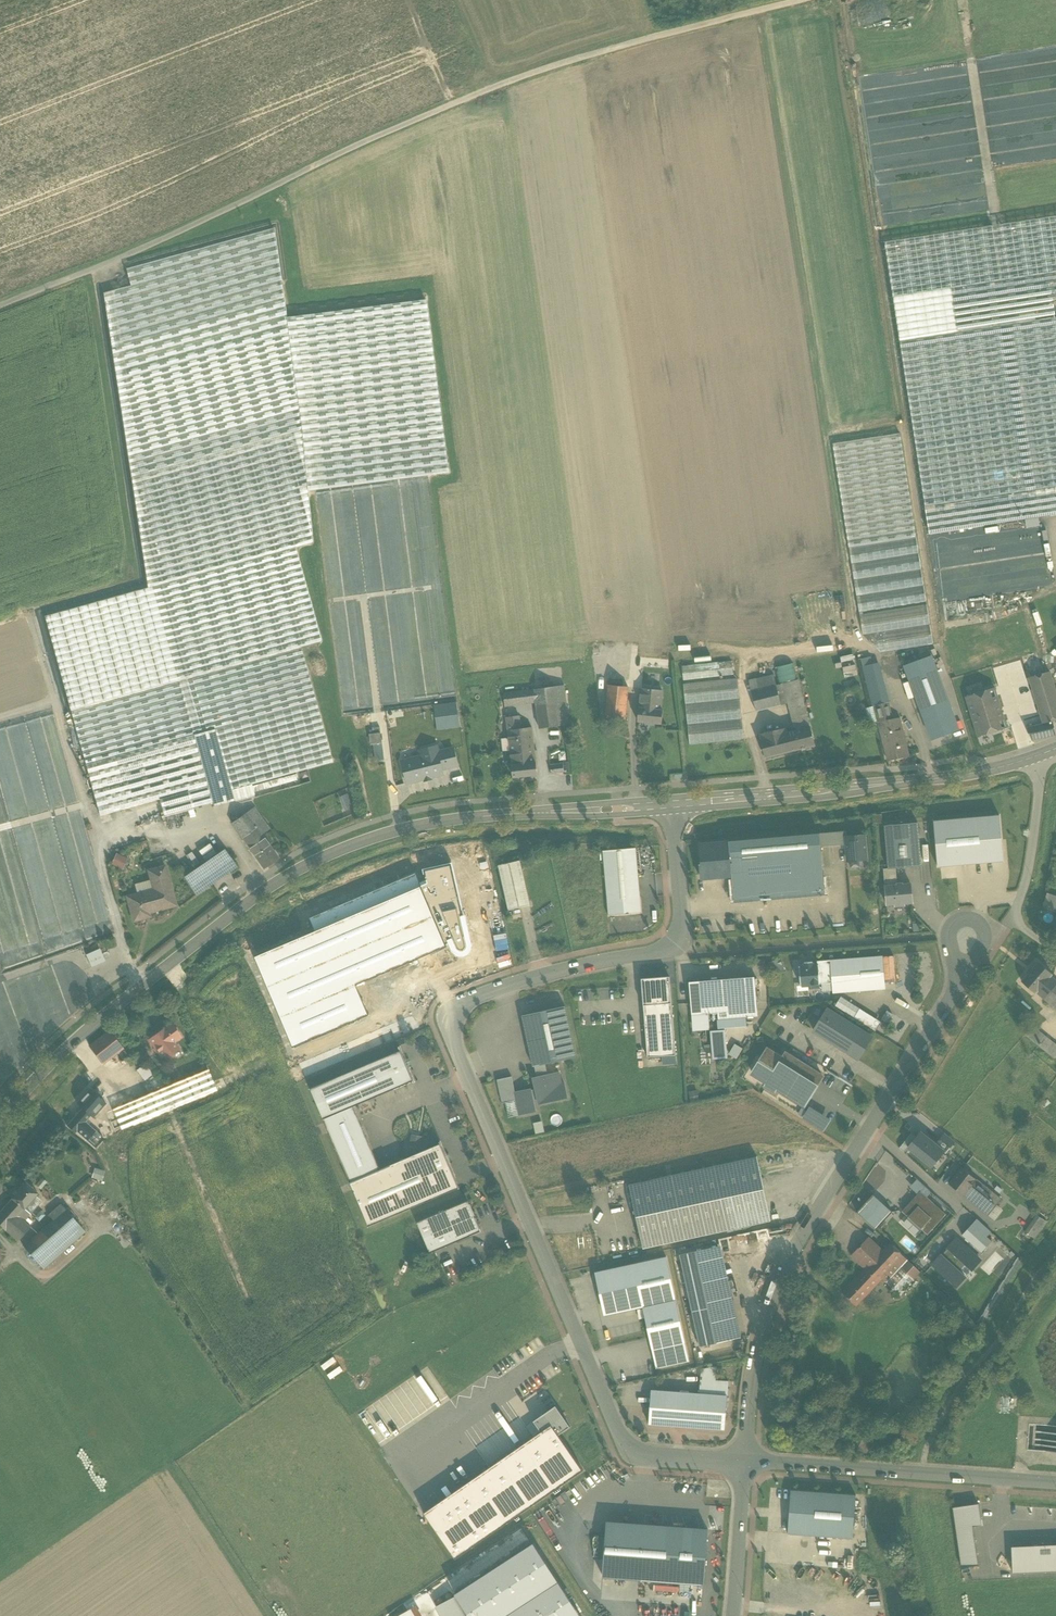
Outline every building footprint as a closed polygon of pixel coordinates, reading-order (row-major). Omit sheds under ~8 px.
[(885,242),(908,396),(1055,374),(1055,317),(1055,318),(1052,301),(1055,300),(1055,216),(885,242)] [(273,228),(126,269),(130,286),(103,293),(147,588),(45,616),(85,765),(194,735),(214,729),(315,701),(300,647),(321,641),(295,548),(312,543),(307,490),(301,430),(285,313),(273,230),(273,228)] [(430,292),(285,313),(301,430),(307,490),(450,475),(430,292)] [(908,396),(925,507),(1055,487),(1055,374),(908,396)] [(900,434),(833,444),(849,548),(916,537),(900,434)] [(1028,491),(1032,519),(1055,515),(1055,487),(1028,491)] [(1028,491),(925,507),(929,534),(1032,519),(1028,491)] [(916,537),(849,548),(859,615),(863,614),(862,612),(926,602),(916,537)] [(863,614),(859,615),(863,635),(880,653),(933,645),(926,604),(863,614)] [(839,657),(845,677),(858,674),(852,653),(839,657)] [(873,656),(861,660),(862,667),(877,663),(873,656)] [(958,730),(931,656),(904,666),(932,740),(958,730)] [(732,661),(681,667),(683,682),(733,676),(732,661)] [(877,663),(862,667),(865,679),(881,675),(879,669),(877,663)] [(1026,671),(1010,676),(1012,683),(1016,682),(1028,678),(1026,671)] [(1028,678),(1042,724),(1055,720),(1055,693),(1049,671),(1028,678)] [(748,679),(751,692),(776,685),(773,672),(748,679)] [(881,675),(865,679),(873,706),(887,702),(889,702),(881,675)] [(972,678),(961,682),(966,697),(977,694),(972,678)] [(1028,678),(1016,682),(1029,727),(1042,724),(1028,678)] [(737,679),(682,685),(690,747),(744,739),(737,679)] [(798,680),(776,685),(778,692),(785,691),(788,704),(794,703),(794,702),(803,699),(798,680)] [(520,685),(502,688),(503,694),(519,692),(520,692),(520,685)] [(629,687),(609,685),(606,719),(626,721),(629,687)] [(751,692),(756,712),(782,706),(778,692),(776,685),(751,692)] [(565,686),(556,687),(561,726),(569,725),(565,686)] [(556,687),(534,690),(536,702),(540,729),(561,726),(556,687)] [(662,691),(642,688),(640,708),(660,710),(662,691)] [(977,694),(966,697),(975,728),(996,722),(995,716),(1002,714),(994,689),(977,694)] [(520,692),(519,692),(521,705),(536,702),(534,690),(520,692)] [(785,691),(778,692),(782,706),(788,704),(785,691)] [(519,692),(503,694),(505,707),(521,705),(519,692)] [(803,699),(794,702),(794,703),(801,730),(810,728),(803,699)] [(315,701),(214,729),(231,790),(251,784),(332,762),(315,701)] [(887,702),(873,706),(878,722),(891,718),(887,702)] [(457,703),(434,706),(437,731),(460,728),(457,703)] [(794,703),(788,704),(795,732),(801,730),(794,703)] [(640,708),(638,722),(661,724),(663,710),(660,710),(640,708)] [(996,722),(975,728),(978,736),(979,736),(983,749),(1012,739),(1008,725),(1005,726),(1002,714),(995,716),(996,722)] [(891,718),(878,722),(887,761),(909,754),(900,716),(891,718)] [(532,728),(520,730),(518,717),(506,719),(510,752),(534,749),(532,728)] [(1026,728),(1031,740),(1055,734),(1055,720),(1042,724),(1029,727),(1026,728)] [(786,728),(760,735),(766,760),(792,753),(787,734),(786,728)] [(795,732),(787,734),(792,753),(815,747),(810,728),(801,730),(795,732)] [(231,790),(214,729),(194,735),(204,773),(208,786),(207,786),(212,803),(213,806),(234,800),(231,790)] [(384,759),(380,732),(368,733),(372,760),(384,759)] [(194,735),(85,765),(96,803),(204,773),(194,735)] [(422,756),(401,762),(407,783),(442,774),(441,769),(457,764),(453,749),(438,753),(436,747),(420,751),(422,756)] [(534,749),(510,752),(511,763),(536,760),(534,749)] [(536,760),(511,763),(514,779),(538,776),(536,760)] [(563,764),(550,766),(551,774),(564,773),(563,764)] [(204,773),(96,803),(100,816),(207,786),(208,786),(204,773)] [(251,784),(231,790),(234,800),(254,795),(251,784)] [(52,810),(75,801),(71,789),(51,796),(50,792),(42,795),(43,797),(38,799),(36,796),(26,799),(30,809),(29,809),(31,817),(22,820),(24,824),(32,820),(35,828),(41,825),(39,821),(47,818),(46,816),(53,814),(52,810)] [(340,796),(345,810),(353,807),(347,793),(340,796)] [(246,812),(231,823),(247,846),(262,835),(246,812)] [(1000,816),(933,821),(937,867),(1004,862),(1000,816)] [(917,822),(884,825),(888,869),(896,868),(921,866),(917,822)] [(846,831),(819,834),(820,847),(846,845),(845,837),(846,837),(846,831)] [(819,834),(728,842),(731,876),(734,903),(825,895),(820,847),(819,834)] [(278,858),(262,835),(247,846),(263,869),(278,858)] [(846,837),(845,837),(846,845),(848,862),(866,860),(864,835),(846,837)] [(731,876),(728,842),(700,844),(702,875),(709,874),(714,878),(731,876)] [(204,859),(215,853),(209,843),(198,849),(204,859)] [(636,848),(602,851),(608,916),(642,913),(636,848)] [(224,849),(183,877),(196,895),(237,867),(224,849)] [(110,863),(122,869),(127,857),(115,852),(110,863)] [(520,860),(499,865),(509,910),(530,905),(520,860)] [(425,884),(421,886),(447,946),(453,943),(456,949),(458,951),(461,952),(463,952),(466,950),(468,948),(469,945),(467,938),(470,937),(452,861),(421,869),(425,884)] [(164,866),(148,871),(150,877),(153,889),(139,893),(137,894),(139,900),(128,903),(133,921),(145,918),(144,914),(175,905),(164,866)] [(896,868),(888,869),(883,869),(885,886),(896,885),(896,884),(897,884),(896,868)] [(314,931),(421,886),(415,873),(309,918),(314,931)] [(135,882),(139,893),(153,889),(150,877),(135,882)] [(896,885),(885,886),(886,905),(895,904),(895,906),(904,906),(904,904),(912,903),(911,884),(903,885),(903,883),(897,884),(896,884),(896,885)] [(314,931),(254,956),(293,1047),(369,1015),(356,985),(447,946),(421,886),(314,931)] [(1048,894),(1044,905),(1054,908),(1055,904),(1055,897),(1048,894)] [(98,949),(86,955),(91,967),(103,962),(98,949)] [(883,956),(830,960),(832,983),(833,993),(885,989),(883,956)] [(830,960),(817,961),(817,965),(818,965),(820,984),(821,984),(832,983),(830,960)] [(812,961),(804,962),(805,966),(799,966),(800,986),(809,985),(809,989),(822,988),(821,984),(820,984),(818,965),(817,965),(813,965),(812,961)] [(1052,975),(1038,962),(1021,981),(1036,994),(1037,992),(1051,976),(1052,975)] [(1051,976),(1037,992),(1055,1010),(1055,980),(1051,976)] [(647,1058),(675,1055),(669,977),(641,979),(647,1058)] [(754,977),(690,982),(692,1015),(757,1009),(754,977)] [(599,988),(599,998),(614,997),(614,987),(599,988)] [(565,1006),(522,1015),(533,1066),(534,1066),(545,1064),(576,1058),(565,1006)] [(880,1021),(859,1007),(853,1017),(874,1030),(880,1021)] [(862,1031),(827,1010),(814,1031),(848,1053),(862,1031)] [(170,1024),(149,1040),(161,1056),(164,1055),(166,1057),(178,1048),(173,1042),(180,1037),(170,1024)] [(1045,1035),(1033,1025),(1025,1035),(1038,1046),(1039,1045),(1038,1044),(1040,1042),(1039,1042),(1045,1035)] [(724,1029),(710,1030),(710,1044),(701,1044),(701,1060),(725,1059),(724,1029)] [(109,1030),(89,1046),(102,1064),(123,1048),(109,1030)] [(1045,1035),(1039,1042),(1040,1042),(1038,1044),(1039,1045),(1038,1046),(1054,1059),(1055,1056),(1055,1044),(1045,1035)] [(781,1059),(766,1049),(752,1072),(767,1082),(779,1063),(781,1059)] [(401,1050),(380,1059),(393,1090),(414,1081),(401,1050)] [(823,1077),(785,1053),(781,1059),(779,1063),(817,1086),(823,1077)] [(380,1059),(310,1089),(323,1119),(353,1106),(393,1090),(380,1059)] [(145,1063),(136,1070),(144,1081),(153,1074),(145,1063)] [(817,1086),(779,1063),(767,1082),(764,1086),(774,1092),(777,1088),(805,1106),(817,1086)] [(545,1064),(534,1066),(537,1077),(547,1075),(545,1064)] [(208,1070),(106,1112),(115,1132),(186,1103),(213,1091),(216,1090),(208,1070)] [(537,1077),(533,1078),(535,1089),(538,1101),(538,1104),(567,1098),(564,1083),(561,1083),(559,1073),(547,1075),(537,1077)] [(514,1093),(515,1092),(511,1077),(497,1080),(502,1103),(516,1100),(514,1093)] [(160,1079),(150,1083),(154,1091),(164,1087),(160,1079)] [(105,1103),(89,1089),(76,1104),(82,1109),(90,1116),(93,1118),(94,1117),(105,1103)] [(531,1089),(515,1092),(514,1093),(516,1100),(519,1115),(535,1112),(534,1101),(531,1090),(531,1089)] [(808,1105),(801,1117),(822,1130),(829,1117),(808,1105)] [(353,1106),(323,1119),(350,1182),(380,1170),(353,1106)] [(82,1109),(67,1126),(75,1133),(84,1123),(90,1116),(82,1109)] [(112,1134),(94,1117),(93,1118),(90,1116),(84,1123),(102,1138),(112,1134)] [(533,1122),(535,1133),(544,1131),(542,1120),(533,1122)] [(102,1138),(84,1123),(77,1131),(96,1147),(101,1141),(103,1139),(102,1138)] [(947,1150),(919,1128),(903,1148),(931,1170),(947,1150)] [(442,1144),(380,1170),(350,1182),(350,1183),(369,1225),(420,1204),(460,1187),(442,1144)] [(757,1157),(629,1185),(643,1249),(770,1221),(757,1157)] [(101,1180),(104,1170),(93,1167),(90,1177),(101,1180)] [(991,1191),(976,1179),(976,1180),(961,1168),(949,1184),(988,1215),(1001,1199),(990,1191),(991,1191)] [(920,1192),(927,1197),(931,1193),(917,1179),(909,1187),(918,1195),(920,1192)] [(24,1182),(11,1199),(24,1210),(24,1209),(37,1194),(24,1182)] [(927,1197),(920,1192),(918,1195),(902,1212),(927,1235),(945,1215),(927,1197)] [(24,1209),(30,1214),(43,1199),(37,1194),(24,1209)] [(872,1194),(856,1212),(876,1230),(892,1212),(872,1194)] [(0,1212),(0,1226),(4,1231),(5,1231),(17,1217),(18,1217),(24,1210),(11,1199),(0,1212)] [(468,1201),(417,1223),(430,1253),(470,1236),(481,1231),(475,1217),(468,1201)] [(61,1205),(48,1216),(53,1221),(65,1210),(61,1205)] [(24,1210),(18,1217),(23,1222),(30,1214),(24,1209),(24,1210)] [(53,1221),(23,1247),(36,1262),(57,1244),(60,1242),(65,1247),(69,1244),(64,1238),(79,1225),(65,1210),(53,1221)] [(1046,1222),(1037,1216),(1025,1232),(1034,1239),(1046,1222)] [(17,1217),(5,1231),(16,1243),(29,1227),(23,1222),(18,1217),(17,1217)] [(976,1219),(962,1235),(981,1253),(992,1241),(987,1237),(991,1232),(976,1219)] [(869,1238),(851,1256),(866,1270),(884,1251),(869,1238)] [(941,1255),(932,1264),(956,1287),(965,1277),(959,1271),(965,1264),(972,1270),(980,1260),(956,1239),(947,1248),(948,1249),(942,1256),(941,1255)] [(57,1244),(36,1262),(42,1269),(63,1251),(57,1244)] [(895,1262),(881,1278),(886,1283),(901,1267),(913,1279),(920,1272),(890,1244),(884,1251),(895,1262)] [(700,1346),(740,1337),(721,1246),(680,1255),(700,1346)] [(866,1270),(844,1293),(856,1304),(881,1278),(895,1262),(884,1251),(866,1270)] [(656,1369),(689,1362),(666,1257),(595,1273),(604,1315),(641,1307),(656,1369)] [(913,1279),(901,1267),(886,1283),(898,1294),(913,1279)] [(649,1424),(725,1429),(727,1396),(651,1391),(649,1424)] [(1046,1425),(1029,1423),(1027,1450),(1044,1452),(1055,1452),(1055,1426),(1046,1425)] [(533,1437),(423,1513),(455,1559),(456,1558),(583,1470),(568,1449),(558,1435),(540,1447),(533,1437)] [(853,1495),(789,1490),(786,1534),(850,1538),(853,1495)] [(960,1566),(977,1563),(973,1524),(979,1523),(976,1503),(951,1506),(960,1566)] [(607,1522),(603,1577),(704,1583),(707,1529),(607,1522)] [(1011,1548),(1012,1573),(1055,1571),(1055,1545),(1011,1548)] [(412,1608),(394,1615),(416,1615),(412,1608)]
